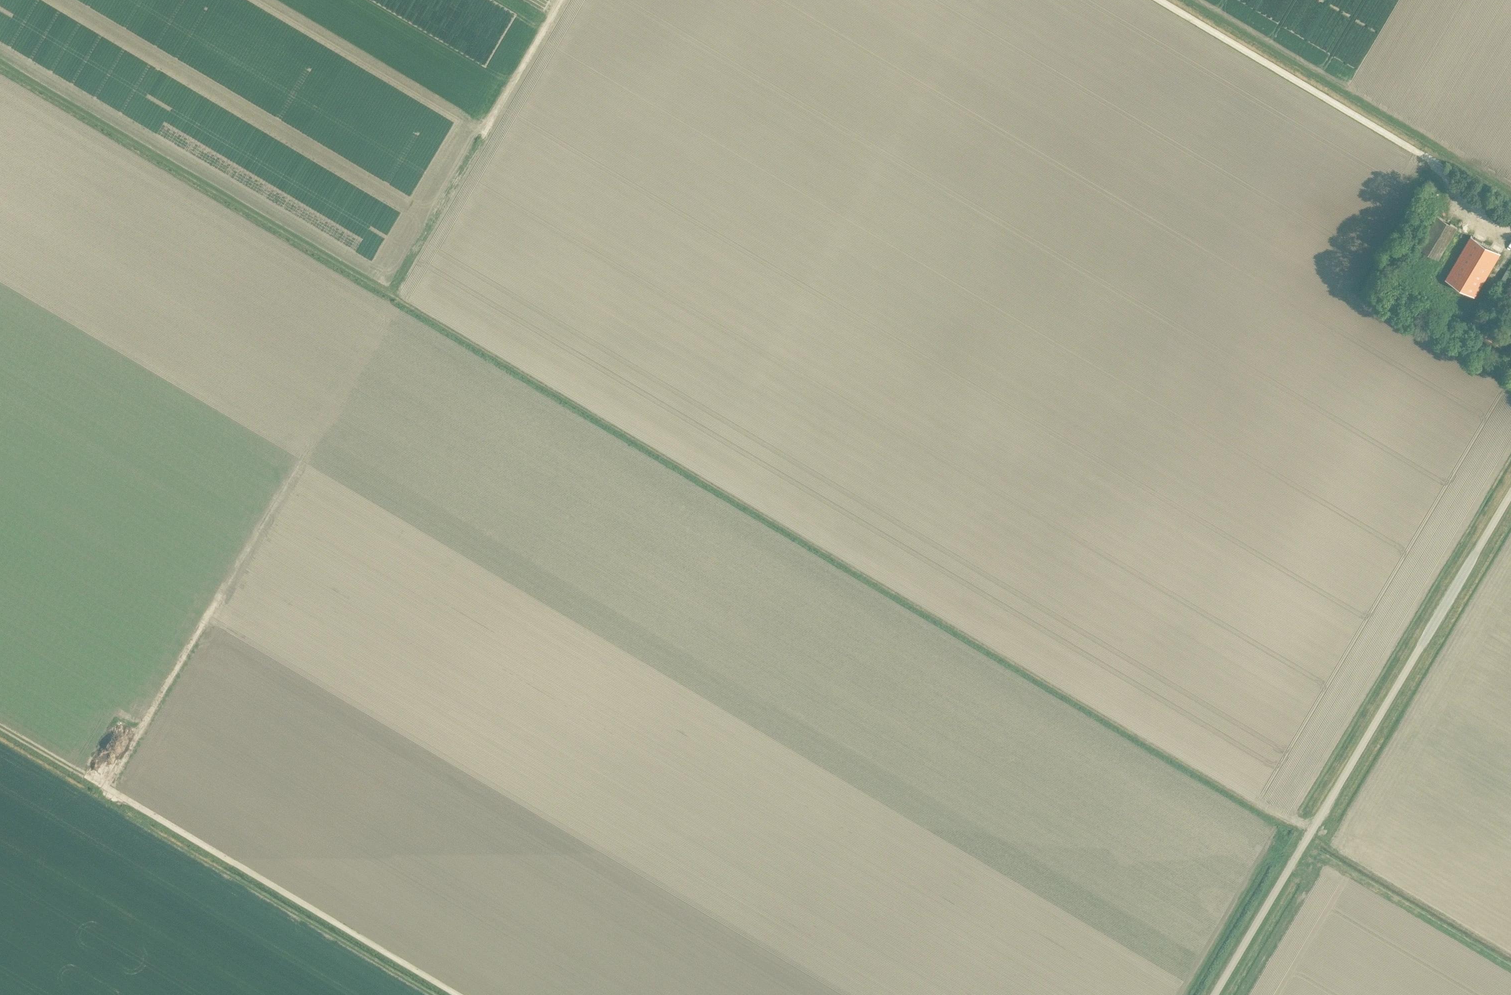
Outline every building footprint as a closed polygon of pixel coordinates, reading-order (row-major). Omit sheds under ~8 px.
[(1438,257),(1457,226),(1436,214),(1418,245),(1438,257)] [(1475,295),(1500,252),(1471,234),(1445,277),(1475,295)]
